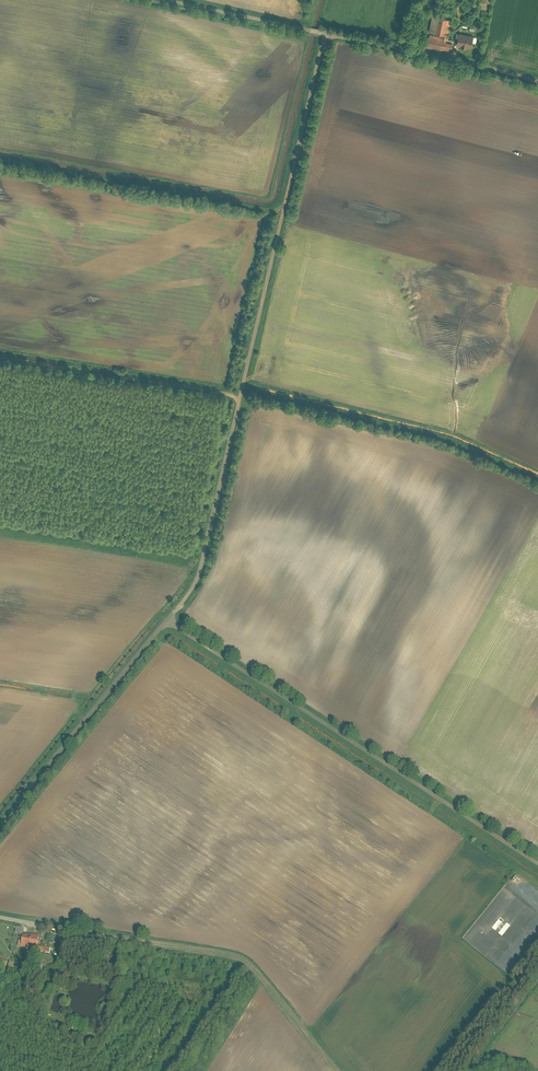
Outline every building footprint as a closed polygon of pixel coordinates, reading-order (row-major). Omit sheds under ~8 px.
[(451,20),(432,16),(429,32),(430,32),(426,48),(442,51),(442,50),(451,52),(453,44),(446,43),(451,20)] [(474,36),(459,33),(456,46),(472,49),(474,36)] [(506,905),(511,899),(506,895),(501,901),(506,905)] [(490,931),(482,940),(484,943),(493,933),(490,931)] [(486,945),(495,936),(494,934),(484,943),(486,945)] [(39,937),(23,935),(21,949),(37,951),(38,947),(39,937)] [(38,947),(37,951),(37,953),(50,955),(51,949),(38,947)]
